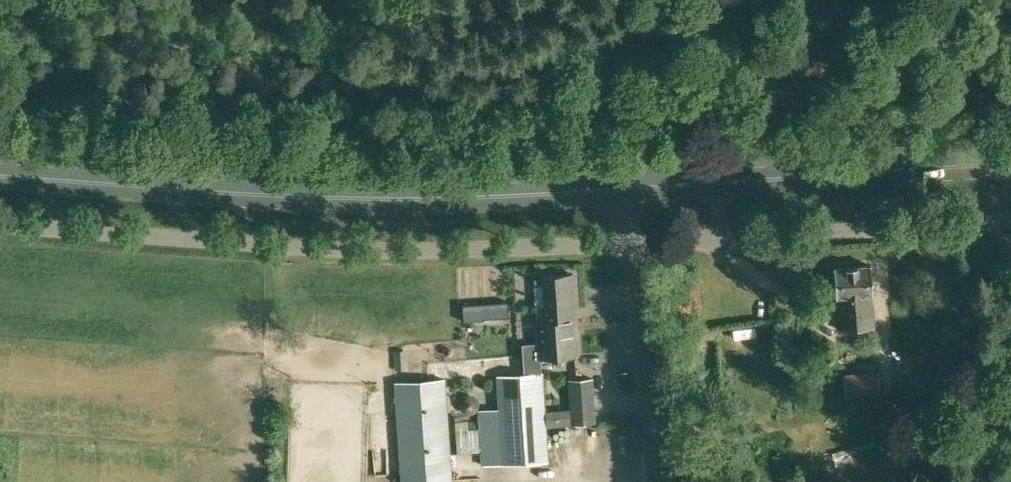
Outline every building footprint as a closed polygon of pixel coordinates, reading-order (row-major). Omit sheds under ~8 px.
[(837,295),(871,292),(873,292),(871,263),(834,266),(836,295),(837,295)] [(535,309),(536,321),(537,341),(521,342),(523,361),(541,360),(541,355),(578,353),(572,272),(542,274),(545,308),(535,309)] [(463,321),(484,320),(484,318),(509,317),(508,302),(483,303),(462,304),(463,321)] [(498,407),(477,408),(482,463),(549,459),(543,370),(495,373),(498,407)] [(877,370),(843,373),(845,395),(880,393),(877,370)] [(394,380),(401,481),(452,481),(445,376),(394,380)] [(596,421),(593,376),(567,378),(570,423),(596,421)] [(887,399),(861,398),(860,413),(886,414),(887,399)] [(467,417),(455,418),(457,450),(478,449),(477,426),(467,427),(467,417)] [(568,430),(570,481),(571,481),(584,481),(582,430),(568,430)] [(468,477),(487,477),(487,465),(469,465),(468,477)]
